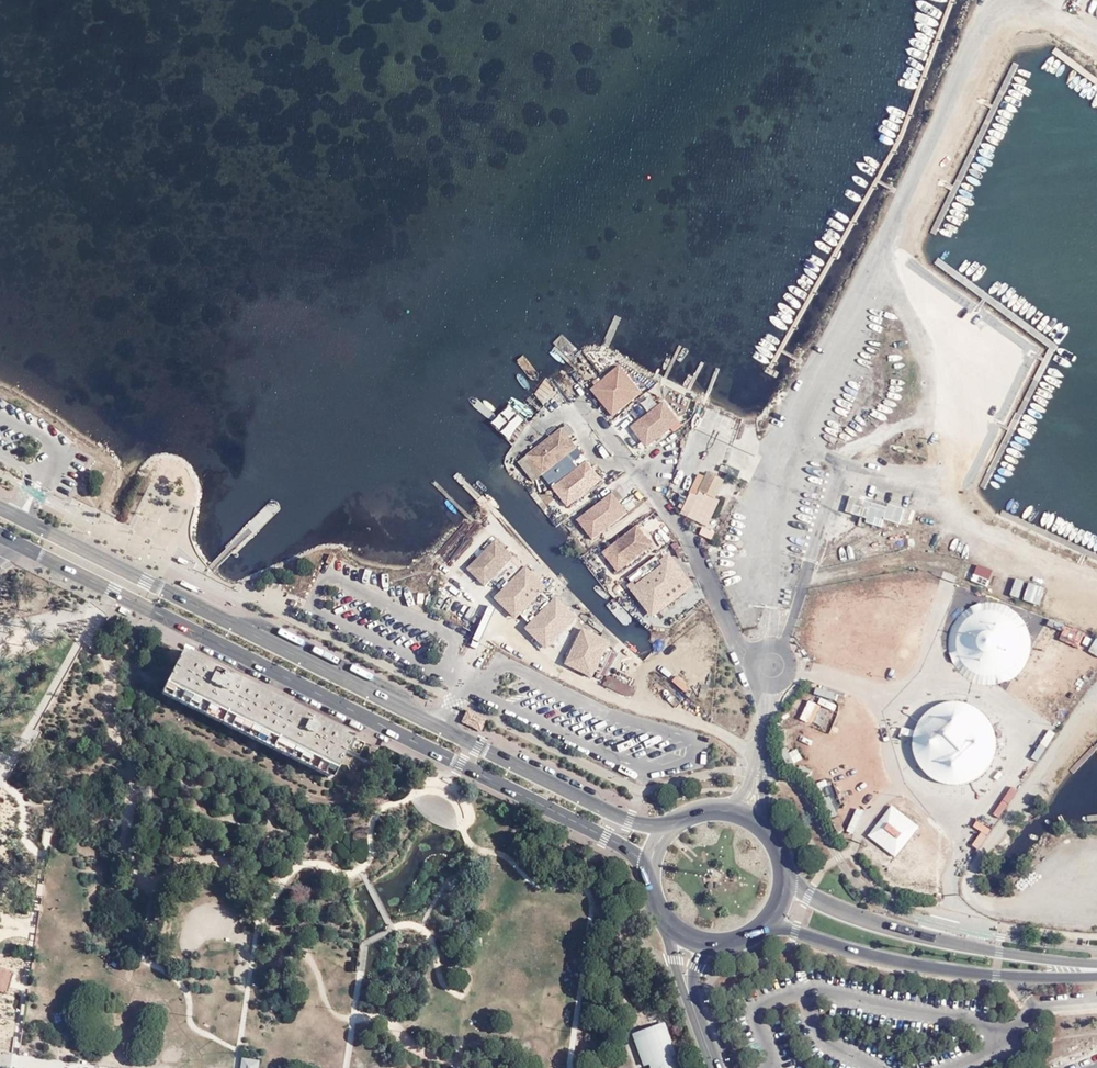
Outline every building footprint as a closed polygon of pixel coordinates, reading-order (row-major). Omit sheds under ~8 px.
[(619,364),(590,388),(612,416),(642,391),(619,364)] [(664,403),(631,428),(647,448),(680,423),(664,403)] [(568,424),(562,429),(569,438),(575,433),(568,424)] [(562,429),(536,450),(552,469),(543,476),(552,488),(561,481),(577,502),(603,481),(587,461),(579,468),(569,456),(578,449),(569,438),(562,429)] [(85,466),(90,458),(77,450),(72,458),(85,466)] [(552,469),(536,450),(527,457),(535,467),(543,476),(552,469)] [(535,467),(527,457),(518,464),(534,483),(543,476),(535,467)] [(81,474),(85,466),(72,458),(68,466),(81,474)] [(76,482),(81,474),(68,466),(63,474),(76,482)] [(72,490),(76,482),(63,474),(59,482),(72,490)] [(708,474),(703,485),(699,493),(715,500),(723,482),(708,474)] [(561,481),(552,488),(568,508),(577,502),(561,481)] [(68,498),(72,490),(59,482),(54,490),(68,498)] [(699,493),(703,485),(696,482),(689,497),(696,500),(699,493)] [(624,499),(618,490),(613,494),(620,503),(624,499)] [(594,540),(627,514),(613,494),(579,521),(594,540)] [(891,505),(851,495),(846,513),(883,523),(884,518),(912,526),(916,509),(909,507),(910,503),(893,498),(891,505)] [(684,506),(686,500),(681,497),(677,503),(684,506)] [(689,497),(682,512),(689,515),(696,500),(689,497)] [(612,546),(627,566),(653,547),(637,526),(612,546)] [(491,581),(512,561),(515,558),(496,539),(467,567),(485,586),(491,581)] [(627,566),(612,546),(603,553),(618,573),(627,566)] [(631,582),(627,585),(653,617),(696,584),(670,552),(661,559),(660,560),(663,563),(636,583),(634,580),(631,582)] [(657,555),(628,577),(631,582),(634,580),(636,583),(663,563),(660,560),(661,559),(657,555)] [(521,570),(512,561),(491,581),(501,590),(521,570)] [(501,590),(494,597),(516,618),(521,614),(541,593),(548,586),(526,564),(521,570),(501,590)] [(977,564),(970,580),(986,587),(992,571),(977,564)] [(1018,598),(1024,581),(1016,579),(1010,595),(1018,598)] [(1045,588),(1029,582),(1023,599),(1039,605),(1045,588)] [(449,620),(465,592),(449,583),(433,611),(449,620)] [(541,593),(521,614),(529,623),(551,602),(541,593)] [(529,623),(525,627),(546,648),(579,616),(557,595),(551,602),(529,623)] [(956,614),(950,649),(962,676),(997,682),(1024,670),(1027,651),(1013,620),(1022,622),(1023,616),(1012,614),(998,611),(1001,619),(1011,615),(1007,634),(1003,624),(989,622),(990,614),(998,610),(983,608),(981,603),(956,614)] [(583,627),(565,663),(593,677),(610,641),(583,627)] [(1089,650),(1096,655),(1096,636),(1089,650)] [(211,666),(182,651),(161,693),(239,732),(331,779),(352,737),(284,702),(211,666)] [(817,706),(836,706),(836,689),(817,689),(817,706)] [(801,718),(811,723),(820,704),(810,699),(801,718)] [(933,708),(953,710),(951,722),(942,721),(941,730),(932,733),(929,760),(935,780),(956,782),(993,771),(997,739),(989,710),(971,708),(972,708),(970,703),(956,701),(933,708)] [(480,731),(486,720),(467,711),(462,722),(480,731)] [(1050,729),(1042,740),(1048,744),(1056,733),(1050,729)] [(895,858),(918,827),(891,806),(867,836),(895,858)] [(856,809),(846,831),(853,834),(863,812),(856,809)] [(839,818),(832,821),(839,834),(845,830),(839,818)] [(0,970),(0,992),(7,994),(13,973),(0,970)] [(644,1067),(646,1066),(637,1039),(663,1030),(673,1057),(676,1056),(664,1024),(632,1036),(644,1067)] [(655,1067),(680,1067),(677,1060),(672,1062),(666,1064),(664,1060),(670,1057),(673,1057),(663,1030),(637,1039),(646,1066),(649,1065),(654,1064),(655,1067)]
